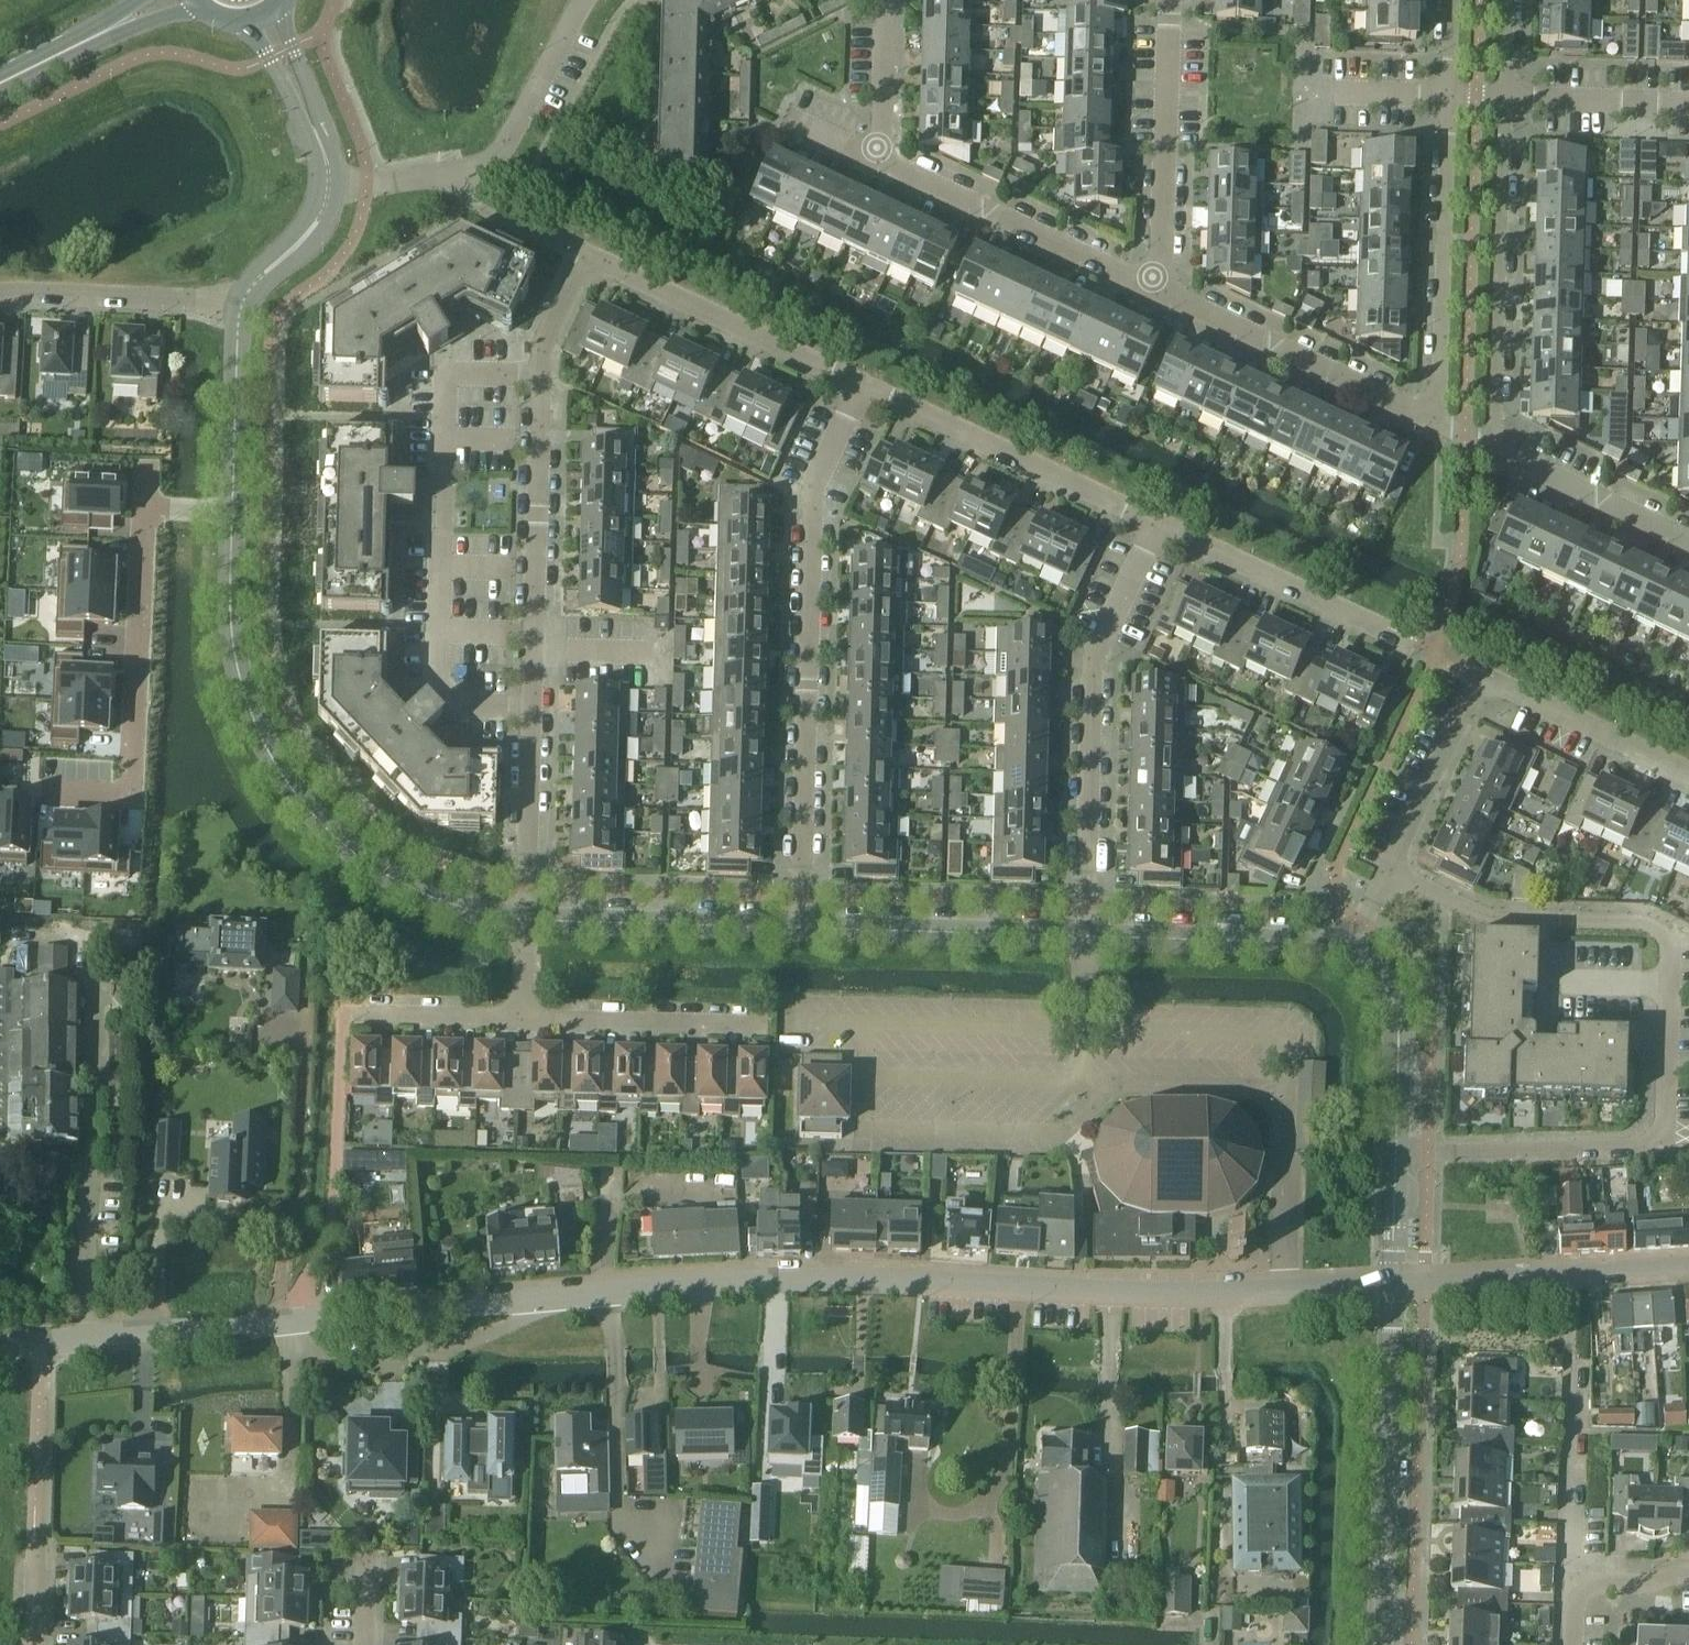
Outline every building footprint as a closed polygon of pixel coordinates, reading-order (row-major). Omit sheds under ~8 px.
[(704,27),(705,24),(708,22),(697,0),(664,0),(664,19),(663,26),(675,27),(704,27)] [(750,0),(697,0),(708,22),(751,1),(750,0)] [(843,0),(836,0),(830,3),(835,12),(846,6),(843,0)] [(1124,0),(1082,0),(1082,12),(1069,12),(1069,13),(1123,14),(1124,0)] [(1216,17),(1258,19),(1258,0),(1217,0),(1216,17)] [(1308,28),(1309,0),(1295,0),(1294,28),(1308,28)] [(1413,0),(1371,0),(1371,13),(1366,13),(1366,14),(1416,15),(1412,14),(1413,0)] [(1587,0),(1545,0),(1545,19),(1541,19),(1592,21),(1592,20),(1586,20),(1587,0)] [(1639,0),(1628,0),(1627,14),(1638,14),(1639,0)] [(1657,0),(1645,0),(1645,15),(1656,15),(1657,0)] [(830,3),(819,9),(823,18),(835,12),(830,3)] [(966,28),(967,4),(926,3),(925,26),(966,28)] [(1015,21),(1016,6),(1004,5),(1004,21),(1015,21)] [(1123,15),(1123,14),(1069,13),(1068,36),(1109,38),(1110,15),(1123,15)] [(1415,40),(1416,15),(1366,14),(1365,38),(1370,38),(1370,45),(1394,46),(1394,39),(1415,40)] [(806,26),(802,17),(790,23),(795,32),(806,26)] [(1329,50),(1330,19),(1315,18),(1314,50),(1329,50)] [(1021,35),(1033,35),(1033,19),(1022,19),(1022,29),(1021,29),(1021,35)] [(1591,45),(1592,21),(1541,19),(1540,44),(1561,45),(1561,51),(1585,52),(1585,45),(1591,45)] [(795,32),(790,23),(779,29),(783,38),(795,32)] [(675,27),(663,26),(662,74),(703,75),(704,30),(704,27),(675,27)] [(966,52),(966,28),(925,26),(924,50),(966,52)] [(1637,60),(1638,29),(1623,28),(1622,60),(1637,60)] [(783,38),(779,29),(767,34),(772,43),(783,38)] [(1021,29),(1016,29),(1010,29),(1009,45),(1021,45),(1021,35),(1021,29)] [(1658,61),(1659,29),(1644,29),(1643,60),(1658,61)] [(772,43),(767,34),(756,40),(760,49),(772,43)] [(1032,51),(1033,35),(1021,35),(1021,45),(1021,51),(1032,51)] [(1109,61),(1109,38),(1068,36),(1067,60),(1109,61)] [(965,75),(966,52),(924,50),(923,74),(965,75)] [(1014,68),(1014,53),(1003,52),(1002,68),(1014,68)] [(1108,85),(1109,61),(1067,60),(1066,84),(1108,85)] [(750,77),(750,64),(740,64),(740,77),(750,77)] [(1020,82),(1031,83),(1032,67),(1020,66),(1020,82)] [(703,75),(662,74),(661,121),(702,122),(703,75)] [(964,99),(965,75),(923,74),(923,98),(964,99)] [(750,77),(740,77),(739,89),(750,90),(750,77)] [(1031,99),(1031,83),(1020,82),(1019,98),(1031,99)] [(1001,100),(1013,101),(1013,84),(1002,84),(1001,100)] [(1107,109),(1108,85),(1066,84),(1066,108),(1107,109)] [(750,90),(739,89),(739,102),(749,102),(750,90)] [(963,122),(964,99),(923,98),(922,121),(963,122)] [(1012,116),(1013,101),(1001,100),(1001,116),(1012,116)] [(749,102),(739,102),(739,115),(749,115),(749,102)] [(1106,133),(1107,109),(1066,108),(1065,131),(1106,133)] [(1018,130),(1030,130),(1030,114),(1019,114),(1018,130)] [(702,122),(661,121),(659,170),(661,170),(700,171),(702,122)] [(972,122),(963,122),(922,121),(921,146),(943,147),(942,151),(940,150),(939,151),(968,164),(968,163),(966,162),(967,147),(971,148),(972,122)] [(1029,146),(1030,130),(1018,130),(1018,146),(1029,146)] [(1106,156),(1106,133),(1065,131),(1054,131),(1053,155),(1119,157),(1119,156),(1106,156)] [(1325,166),(1326,134),(1312,133),(1311,165),(1325,166)] [(738,134),(738,147),(748,147),(748,134),(738,134)] [(1360,173),(1411,174),(1412,150),(1391,149),(1391,143),(1367,142),(1367,148),(1361,148),(1360,173)] [(1634,143),(1624,143),(1620,143),(1619,175),(1633,175),(1634,143)] [(1654,176),(1655,144),(1641,144),(1640,175),(1654,176)] [(1660,145),(1660,158),(1669,159),(1672,155),(1672,145),(1660,145)] [(748,147),(738,147),(737,160),(748,160),(748,147)] [(1536,178),(1586,180),(1587,155),(1582,155),(1582,148),(1558,148),(1558,154),(1536,153),(1536,178)] [(1303,187),(1304,155),(1290,154),(1289,186),(1303,187)] [(764,155),(756,173),(764,177),(772,159),(764,155)] [(1053,155),(1066,156),(1066,179),(1077,179),(1118,181),(1119,157),(1106,157),(1098,156),(1053,155)] [(775,214),(797,168),(773,157),(772,159),(764,177),(752,203),(775,214)] [(737,160),(737,173),(747,173),(748,160),(737,160)] [(1211,184),(1262,186),(1262,185),(1253,185),(1253,161),(1212,160),(1211,184)] [(1029,178),(1033,169),(1017,161),(1012,170),(1029,178)] [(999,184),(1003,175),(986,167),(982,176),(999,184)] [(798,224),(819,178),(797,168),(775,214),(798,224)] [(1411,175),(1411,174),(1360,173),(1360,174),(1366,174),(1365,196),(1360,196),(1360,197),(1407,198),(1407,175),(1411,175)] [(821,235),(842,189),(819,178),(798,224),(821,235)] [(1021,195),(1025,186),(1009,178),(1005,187),(1021,195)] [(1586,203),(1586,180),(1536,178),(1536,179),(1540,179),(1539,202),(1586,203)] [(1117,205),(1118,181),(1077,179),(1076,204),(1079,204),(1078,208),(1076,207),(1075,208),(1098,219),(1098,218),(1095,216),(1096,205),(1117,205)] [(1310,195),(1321,195),(1322,179),(1310,179),(1310,195)] [(1262,209),(1262,186),(1211,184),(1210,208),(1262,209)] [(843,246),(865,200),(842,189),(821,235),(843,246)] [(1621,205),(1632,205),(1633,189),(1622,189),(1621,205)] [(1639,205),(1650,206),(1651,190),(1639,189),(1639,205)] [(1291,210),(1303,211),(1303,195),(1292,195),(1291,210)] [(1321,211),(1321,195),(1310,195),(1309,211),(1321,211)] [(1406,222),(1407,198),(1360,197),(1359,220),(1406,222)] [(866,256),(888,210),(865,200),(843,246),(866,256)] [(1585,227),(1586,203),(1539,202),(1538,226),(1585,227)] [(1632,221),(1632,205),(1621,205),(1621,221),(1632,221)] [(1650,222),(1650,206),(1639,205),(1638,221),(1650,222)] [(1261,233),(1262,209),(1210,208),(1210,232),(1261,233)] [(889,267),(910,221),(888,210),(866,256),(889,267)] [(1302,227),(1303,211),(1291,210),(1291,226),(1302,227)] [(1405,246),(1406,222),(1359,220),(1358,244),(1405,246)] [(911,278),(933,232),(910,221),(889,267),(911,278)] [(1584,251),(1585,227),(1538,226),(1537,249),(1584,251)] [(1308,243),(1320,243),(1320,227),(1309,227),(1308,243)] [(1688,254),(1688,231),(1681,230),(1681,254),(1688,254)] [(933,232),(911,278),(935,289),(957,243),(933,232)] [(1260,257),(1261,233),(1210,232),(1209,255),(1260,257)] [(525,289),(534,269),(521,262),(523,256),(503,247),(496,244),(494,250),(460,234),(321,319),(320,356),(313,356),(312,386),(319,386),(319,401),(378,403),(380,353),(414,332),(429,356),(453,341),(449,335),(458,329),(450,318),(451,317),(447,311),(463,301),(509,323),(519,302),(522,304),(529,291),(525,289)] [(1620,252),(1631,252),(1631,237),(1620,236),(1620,252)] [(1637,253),(1649,253),(1649,237),(1638,237),(1637,253)] [(1308,258),(1308,243),(1296,243),(1296,258),(1308,258)] [(1319,259),(1320,243),(1308,243),(1308,258),(1319,259)] [(1404,269),(1405,246),(1358,244),(1357,268),(1404,269)] [(1583,275),(1584,251),(1537,249),(1537,273),(1583,275)] [(977,308),(998,262),(975,251),(953,297),(977,308)] [(1630,268),(1631,252),(1620,252),(1619,268),(1630,268)] [(1648,269),(1649,253),(1637,253),(1637,269),(1648,269)] [(1260,258),(1260,257),(1209,255),(1208,280),(1230,281),(1230,285),(1227,284),(1226,285),(1249,296),(1250,294),(1247,293),(1247,281),(1250,281),(1250,257),(1260,258)] [(1000,319),(1021,273),(998,262),(977,308),(1000,319)] [(1404,293),(1404,269),(1357,268),(1357,292),(1404,293)] [(1022,330),(1044,284),(1021,273),(1000,319),(1022,330)] [(1583,298),(1583,275),(1537,273),(1536,297),(1583,298)] [(1318,290),(1319,275),(1307,274),(1307,290),(1318,290)] [(1688,278),(1680,278),(1679,302),(1688,302),(1688,278)] [(1045,340),(1067,294),(1044,284),(1022,330),(1045,340)] [(1633,300),(1633,284),(1622,284),(1621,300),(1633,300)] [(1633,300),(1644,301),(1644,285),(1633,284),(1633,300)] [(1403,317),(1404,293),(1357,292),(1356,315),(1403,317)] [(1068,351),(1089,305),(1067,294),(1045,340),(1068,351)] [(1582,322),(1583,298),(1536,297),(1535,321),(1582,322)] [(1319,314),(1323,306),(1307,298),(1302,307),(1319,314)] [(1632,316),(1633,300),(1621,300),(1621,316),(1632,316)] [(1643,316),(1644,301),(1633,300),(1632,316),(1643,316)] [(1682,325),(1682,326),(1688,326),(1688,302),(1679,302),(1678,325),(1682,325)] [(1289,320),(1293,311),(1276,304),(1272,312),(1289,320)] [(1090,362),(1112,316),(1089,305),(1068,351),(1090,362)] [(604,361),(624,317),(612,311),(611,314),(600,309),(598,313),(585,306),(563,354),(578,361),(583,351),(604,361)] [(1311,331),(1315,322),(1299,314),(1295,323),(1311,331)] [(1403,317),(1356,315),(1348,315),(1348,323),(1356,323),(1355,340),(1363,340),(1362,344),(1360,343),(1359,344),(1398,363),(1398,361),(1397,361),(1398,341),(1402,341),(1403,317)] [(1113,372),(1135,326),(1112,316),(1090,362),(1113,372)] [(635,388),(657,341),(645,335),(647,331),(636,326),(637,323),(624,317),(604,361),(625,371),(620,381),(635,388)] [(1581,346),(1582,322),(1535,321),(1534,344),(1581,346)] [(1135,326),(1113,372),(1137,384),(1158,337),(1135,326)] [(65,331),(65,328),(63,328),(63,331),(44,329),(43,346),(40,346),(39,361),(43,361),(41,385),(68,386),(67,397),(86,398),(89,332),(88,332),(88,339),(72,338),(72,331),(65,331)] [(135,334),(136,331),(134,331),(134,334),(115,332),(114,349),(110,349),(109,364),(113,364),(112,388),(138,389),(138,400),(156,401),(160,335),(159,335),(158,343),(142,342),(143,334),(135,334)] [(1617,347),(1628,348),(1628,331),(1617,331),(1617,347)] [(1634,348),(1646,348),(1646,332),(1635,332),(1634,348)] [(15,400),(19,334),(18,334),(17,341),(1,340),(2,333),(0,333),(0,399),(15,400)] [(676,395),(696,351),(683,345),(682,347),(671,342),(669,346),(657,341),(635,388),(650,395),(655,385),(676,395)] [(1580,370),(1581,346),(1534,344),(1534,368),(1580,370)] [(1178,403),(1200,357),(1176,346),(1155,392),(1157,393),(1178,403)] [(1627,363),(1628,348),(1617,347),(1616,363),(1627,363)] [(1645,364),(1646,348),(1634,348),(1634,364),(1645,364)] [(1686,373),(1688,373),(1688,350),(1681,349),(1680,373),(1686,373)] [(707,421),(729,374),(717,369),(718,365),(707,359),(709,357),(696,351),(676,395),(697,404),(692,414),(707,421)] [(1201,414),(1223,368),(1200,357),(1178,403),(1201,414)] [(1224,424),(1245,378),(1223,368),(1201,414),(1224,424)] [(1580,394),(1580,370),(1534,368),(1533,392),(1580,394)] [(1680,373),(1680,397),(1688,397),(1688,373),(1686,373),(1680,373)] [(747,428),(768,385),(755,379),(754,381),(743,376),(741,380),(729,374),(707,421),(722,428),(726,418),(747,428)] [(1246,435),(1268,389),(1245,378),(1224,424),(1246,435)] [(1626,395),(1627,379),(1616,379),(1615,395),(1626,395)] [(1633,395),(1644,396),(1645,380),(1633,379),(1633,395)] [(768,385),(747,428),(768,438),(763,448),(779,455),(801,408),(788,402),(789,398),(779,393),(780,391),(768,385)] [(1269,446),(1291,400),(1268,389),(1246,435),(1269,446)] [(1579,418),(1580,394),(1533,392),(1532,417),(1554,417),(1554,421),(1551,420),(1551,421),(1573,432),(1574,431),(1571,430),(1571,418),(1579,418)] [(1608,395),(1608,411),(1626,412),(1626,396),(1608,395)] [(1644,412),(1644,396),(1633,395),(1632,411),(1644,412)] [(1680,397),(1679,421),(1688,421),(1688,397),(1680,397)] [(1292,456),(1314,410),(1291,400),(1269,446),(1292,456)] [(79,410),(78,424),(86,425),(87,411),(79,410)] [(1315,467),(1336,421),(1314,410),(1292,456),(1315,467)] [(1337,478),(1359,432),(1336,421),(1315,467),(1337,478)] [(1688,445),(1688,421),(1679,421),(1678,444),(1688,445)] [(1643,443),(1643,427),(1632,427),(1631,443),(1643,443)] [(585,470),(634,472),(635,432),(595,431),(594,446),(583,445),(582,460),(585,460),(585,470)] [(1360,488),(1382,442),(1359,432),(1337,478),(1360,488)] [(385,485),(386,435),(327,433),(326,448),(320,448),(319,478),(325,478),(323,564),(316,564),(315,594),(322,594),(321,609),(381,611),(384,524),(391,524),(404,524),(405,513),(413,513),(414,486),(385,485)] [(1382,442),(1360,488),(1384,499),(1405,454),(1382,442)] [(1688,468),(1688,445),(1678,444),(1677,468),(1688,468)] [(900,500),(920,456),(908,450),(906,453),(896,448),(894,452),(881,446),(859,493),(874,500),(879,490),(900,500)] [(1618,462),(1622,454),(1606,446),(1602,455),(1618,462)] [(1627,460),(1644,468),(1648,459),(1631,451),(1627,460)] [(931,527),(953,480),(941,474),(943,470),(932,465),(933,462),(920,456),(900,500),(921,510),(916,520),(931,527)] [(766,460),(759,474),(768,478),(775,464),(766,460)] [(1636,484),(1640,475),(1623,467),(1619,476),(1636,484)] [(1677,468),(1677,493),(1684,493),(1684,497),(1681,496),(1680,497),(1688,501),(1688,468),(1677,468)] [(634,472),(585,470),(584,494),(623,495),(623,472),(634,472)] [(672,488),(672,473),(661,472),(661,488),(672,488)] [(971,534),(992,490),(979,484),(978,487),(967,481),(965,485),(953,480),(931,527),(946,534),(950,524),(971,534)] [(63,482),(61,531),(89,532),(90,517),(117,518),(118,504),(122,505),(123,489),(119,489),(119,485),(63,482)] [(718,527),(770,528),(770,514),(768,514),(768,504),(759,504),(759,489),(719,488),(718,527)] [(1003,560),(1025,513),(1012,508),(1014,504),(1003,498),(1005,496),(992,490),(971,534),(992,544),(988,553),(1003,560)] [(622,519),(623,495),(584,494),(583,518),(622,519)] [(660,520),(671,520),(671,504),(660,504),(660,520)] [(1519,563),(1541,517),(1517,506),(1495,552),(1519,563)] [(1043,567),(1064,524),(1051,518),(1050,520),(1039,515),(1037,519),(1025,513),(1003,560),(1017,567),(1022,557),(1043,567)] [(1542,574),(1563,528),(1541,517),(1519,563),(1542,574)] [(621,542),(622,519),(583,518),(582,541),(621,542)] [(670,536),(671,520),(660,520),(659,536),(670,536)] [(879,521),(874,530),(883,534),(888,525),(879,521)] [(1064,524),(1043,567),(1064,577),(1059,587),(1075,594),(1097,547),(1084,541),(1086,537),(1075,532),(1076,530),(1064,524)] [(769,543),(770,528),(718,527),(717,551),(766,552),(767,543),(769,543)] [(1564,584),(1586,538),(1563,528),(1542,574),(1564,584)] [(677,549),(688,550),(688,534),(677,534),(677,549)] [(1587,595),(1609,549),(1586,538),(1564,584),(1587,595)] [(582,541),(582,565),(632,567),(632,543),(621,542),(582,541)] [(60,548),(58,593),(114,596),(115,566),(87,564),(88,549),(60,548)] [(687,566),(688,550),(677,549),(676,565),(687,566)] [(1610,606),(1631,560),(1609,549),(1587,595),(1610,606)] [(658,567),(670,568),(670,552),(659,551),(658,567)] [(766,562),(766,552),(717,551),(716,574),(768,576),(769,562),(766,562)] [(852,579),(907,580),(908,553),(893,552),(893,555),(856,554),(855,564),(853,564),(852,579)] [(1633,616),(1654,571),(1631,560),(1610,606),(1633,616)] [(632,567),(582,565),(581,589),(620,590),(631,590),(632,567)] [(669,584),(670,568),(658,567),(658,583),(669,584)] [(984,569),(979,579),(990,585),(995,574),(984,569)] [(933,581),(949,581),(949,570),(934,570),(933,581)] [(1655,627),(1677,581),(1654,571),(1633,616),(1655,627)] [(768,590),(768,576),(716,574),(716,598),(765,600),(765,590),(768,590)] [(997,575),(992,586),(1001,590),(1006,579),(997,575)] [(907,580),(852,579),(852,593),(854,593),(854,602),(906,604),(907,580)] [(675,597),(686,597),(687,581),(676,581),(675,597)] [(1688,614),(1688,587),(1677,581),(1655,627),(1678,638),(1688,614)] [(1195,639),(1216,595),(1203,589),(1202,592),(1191,587),(1189,591),(1176,585),(1154,632),(1170,639),(1174,629),(1195,639)] [(619,615),(620,590),(581,589),(580,613),(619,615)] [(937,605),(948,605),(949,589),(937,589),(937,605)] [(112,626),(114,596),(58,593),(56,638),(84,639),(85,624),(112,626)] [(1227,666),(1249,619),(1236,613),(1238,609),(1227,604),(1228,601),(1216,595),(1195,639),(1216,649),(1212,659),(1227,666)] [(686,613),(686,597),(675,597),(675,613),(686,613)] [(765,609),(765,600),(716,598),(715,622),(767,623),(767,609),(765,609)] [(668,616),(669,600),(657,600),(657,615),(668,616)] [(906,628),(906,604),(854,602),(854,612),(851,612),(851,626),(906,628)] [(948,621),(948,605),(937,605),(936,621),(948,621)] [(1678,638),(1688,643),(1688,614),(1678,638)] [(667,632),(668,619),(655,618),(654,631),(667,632)] [(1267,673),(1287,629),(1275,623),(1274,625),(1263,620),(1261,624),(1249,619),(1227,666),(1242,673),(1246,663),(1267,673)] [(767,638),(767,623),(715,622),(714,646),(764,647),(764,638),(767,638)] [(906,628),(851,626),(850,640),(853,640),(853,650),(892,651),(892,628),(906,628)] [(996,654),(1048,656),(1048,646),(1051,646),(1051,628),(1036,628),(1036,631),(996,630),(996,654)] [(674,644),(685,645),(685,629),(674,629),(674,644)] [(1298,699),(1320,652),(1308,646),(1310,643),(1299,637),(1300,635),(1287,629),(1267,673),(1288,682),(1283,692),(1298,699)] [(935,652),(947,652),(947,637),(936,636),(935,652)] [(953,653),(965,653),(965,637),(954,637),(953,653)] [(379,693),(380,642),(321,641),(320,656),(313,656),(313,686),(319,686),(318,716),(339,737),(334,742),(355,764),(359,759),(420,823),(450,824),(450,831),(480,832),(480,825),(495,825),(496,803),(499,803),(500,788),(496,788),(497,766),(446,764),(433,751),(438,746),(438,745),(448,736),(440,727),(446,722),(427,702),(406,722),(379,693)] [(685,661),(685,645),(674,644),(673,660),(685,661)] [(763,657),(764,647),(714,646),(714,669),(766,671),(766,657),(763,657)] [(1154,647),(1150,656),(1159,660),(1163,651),(1154,647)] [(891,674),(892,651),(853,650),(852,659),(850,659),(849,674),(902,675),(902,674),(891,674)] [(946,669),(947,652),(935,652),(935,668),(946,669)] [(1339,706),(1359,663),(1347,657),(1345,659),(1335,654),(1333,658),(1320,652),(1298,699),(1313,706),(1318,696),(1339,706)] [(964,669),(965,653),(953,653),(953,669),(964,669)] [(1047,665),(1048,656),(996,654),(995,678),(1008,678),(1050,679),(1050,665),(1047,665)] [(83,657),(55,655),(52,700),(108,703),(110,673),(82,671),(83,657)] [(1359,663),(1339,706),(1360,716),(1355,726),(1371,733),(1393,686),(1380,680),(1382,676),(1371,671),(1372,669),(1359,663)] [(765,685),(766,671),(714,669),(713,693),(762,695),(762,685),(765,685)] [(901,699),(902,675),(849,674),(849,688),(852,688),(851,697),(901,699)] [(672,692),(684,692),(684,676),(673,676),(672,692)] [(1049,693),(1050,679),(1008,678),(1008,701),(994,701),(994,702),(1046,703),(1047,693),(1049,693)] [(1136,706),(1185,707),(1186,682),(1148,681),(1149,679),(1134,678),(1133,696),(1136,696),(1136,706)] [(934,700),(945,700),(946,684),(935,684),(934,700)] [(952,700),(963,701),(964,684),(952,684),(952,700)] [(578,713),(627,715),(628,690),(578,689),(578,713)] [(665,707),(666,691),(655,691),(654,706),(665,707)] [(683,708),(684,692),(672,692),(672,708),(683,708)] [(762,704),(762,695),(713,693),(712,717),(764,719),(765,704),(762,704)] [(900,722),(901,699),(851,697),(851,707),(848,707),(848,721),(890,722),(900,722)] [(107,733),(108,703),(52,700),(50,745),(79,746),(79,732),(107,733)] [(945,716),(945,700),(934,700),(934,716),(945,716)] [(963,716),(963,701),(952,700),(951,716),(963,716)] [(1046,713),(1046,703),(994,702),(994,725),(1048,727),(1049,713),(1046,713)] [(1234,719),(1239,709),(1225,702),(1220,712),(1234,719)] [(1184,731),(1185,707),(1136,706),(1135,715),(1133,715),(1132,729),(1184,731)] [(1253,715),(1241,710),(1239,709),(1234,719),(1248,726),(1253,715)] [(626,738),(627,715),(578,713),(577,737),(626,738)] [(764,733),(764,719),(712,717),(711,741),(761,742),(761,733),(764,733)] [(1254,728),(1252,732),(1260,736),(1267,722),(1259,718),(1254,728)] [(889,746),(890,722),(848,721),(848,735),(850,735),(850,745),(889,746)] [(653,739),(664,739),(665,723),(654,723),(653,739)] [(671,739),(682,740),(683,724),(672,724),(671,739)] [(1048,741),(1048,727),(994,725),(994,726),(1007,726),(1006,749),(996,748),(996,749),(1045,751),(1045,741),(1048,741)] [(1184,754),(1184,731),(1132,729),(1132,744),(1134,744),(1134,753),(1184,754)] [(948,732),(945,732),(934,731),(933,747),(947,748),(948,732)] [(947,748),(956,748),(957,732),(948,732),(947,748)] [(626,762),(626,738),(577,737),(576,761),(615,762),(626,762)] [(1472,768),(1519,790),(1536,755),(1499,737),(1493,751),(1485,747),(1480,756),(1478,755),(1472,768)] [(664,755),(664,739),(653,739),(653,755),(664,755)] [(682,756),(682,740),(671,739),(671,756),(682,756)] [(761,752),(761,742),(711,741),(711,764),(763,766),(763,752),(761,752)] [(1287,763),(1334,786),(1340,773),(1338,772),(1342,762),(1297,741),(1287,763)] [(888,770),(889,746),(850,745),(850,755),(847,754),(847,769),(888,770)] [(1241,750),(1238,749),(1230,745),(1223,760),(1234,765),(1241,750)] [(947,764),(947,748),(933,747),(933,763),(947,764)] [(956,764),(956,748),(947,748),(947,764),(956,764)] [(1045,760),(1045,751),(996,749),(995,773),(1047,774),(1047,760),(1045,760)] [(1251,755),(1243,751),(1241,750),(1234,765),(1244,770),(1251,755)] [(1183,778),(1184,754),(1134,753),(1134,763),(1131,763),(1131,777),(1183,778)] [(1227,779),(1234,765),(1223,760),(1217,774),(1227,779)] [(615,762),(576,761),(575,785),(625,786),(625,785),(614,785),(615,762)] [(1328,798),(1334,786),(1287,763),(1276,785),(1322,806),(1326,797),(1328,798)] [(711,764),(710,787),(710,788),(759,790),(760,780),(762,780),(763,766),(711,764)] [(1238,784),(1244,770),(1234,765),(1227,779),(1238,784)] [(1560,765),(1554,778),(1569,785),(1575,772),(1560,765)] [(1509,812),(1519,790),(1472,768),(1466,781),(1468,782),(1464,791),(1509,812)] [(888,794),(888,770),(847,769),(846,783),(849,783),(849,792),(888,794)] [(667,771),(664,771),(655,771),(655,787),(666,787),(667,771)] [(678,771),(670,771),(667,771),(666,787),(678,787),(678,771)] [(1047,789),(1047,774),(995,773),(995,774),(1006,774),(1005,797),(1044,798),(1044,788),(1047,789)] [(1182,802),(1183,778),(1131,777),(1130,791),(1133,791),(1133,801),(1182,802)] [(1604,831),(1624,787),(1612,781),(1611,784),(1600,779),(1598,783),(1585,777),(1563,824),(1578,831),(1583,821),(1604,831)] [(931,795),(943,795),(943,779),(932,779),(931,795)] [(949,795),(960,796),(961,780),(950,779),(949,795)] [(625,786),(575,785),(575,808),(624,810),(625,786)] [(1317,815),(1322,806),(1276,785),(1266,806),(1314,829),(1320,816),(1317,815)] [(666,803),(666,787),(655,787),(655,802),(666,803)] [(678,803),(678,787),(666,787),(666,803),(678,803)] [(1212,803),(1223,803),(1223,787),(1212,787),(1212,803)] [(1635,858),(1657,811),(1645,805),(1647,801),(1636,796),(1637,793),(1624,787),(1604,831),(1625,841),(1620,851),(1635,858)] [(759,799),(759,790),(710,788),(709,812),(761,814),(762,799),(759,799)] [(27,866),(30,805),(16,804),(17,790),(0,789),(0,865),(27,866)] [(1509,812),(1464,791),(1460,799),(1458,798),(1452,811),(1489,829),(1499,808),(1509,812)] [(887,817),(888,794),(849,792),(848,802),(846,802),(845,816),(887,817)] [(942,811),(943,795),(931,795),(931,811),(942,811)] [(960,812),(960,796),(949,795),(949,811),(960,812)] [(1043,808),(1044,798),(1005,797),(994,797),(994,820),(1046,822),(1046,808),(1043,808)] [(1182,803),(1182,802),(1133,801),(1133,810),(1130,810),(1130,824),(1171,826),(1172,803),(1182,803)] [(1222,819),(1223,803),(1212,803),(1211,819),(1222,819)] [(1229,804),(1229,820),(1240,820),(1241,805),(1229,804)] [(1308,841),(1314,829),(1266,806),(1266,807),(1276,812),(1266,832),(1257,827),(1301,849),(1305,840),(1308,841)] [(575,808),(574,827),(574,832),(623,833),(624,810),(575,808)] [(1480,849),(1489,829),(1452,811),(1446,824),(1448,825),(1444,834),(1489,855),(1489,854),(1480,849)] [(1688,836),(1688,818),(1683,815),(1682,818),(1671,812),(1670,816),(1657,811),(1635,858),(1650,865),(1655,855),(1676,865),(1688,836)] [(761,828),(761,814),(709,812),(709,836),(758,837),(758,828),(761,828)] [(897,818),(887,817),(845,816),(845,830),(847,830),(847,840),(897,841),(897,818)] [(1560,823),(1555,820),(1546,816),(1541,827),(1555,833),(1560,823)] [(85,875),(87,819),(57,818),(56,846),(41,845),(40,873),(85,875)] [(662,834),(662,827),(662,819),(651,818),(650,834),(662,834)] [(117,821),(87,819),(85,875),(130,877),(131,849),(116,848),(117,821)] [(680,835),(680,827),(680,819),(669,819),(668,834),(680,835)] [(1045,836),(1046,822),(994,820),(993,844),(1042,846),(1043,836),(1045,836)] [(1129,839),(1132,839),(1131,848),(1181,850),(1182,826),(1171,826),(1130,824),(1129,839)] [(941,843),(942,827),(930,827),(930,842),(941,843)] [(959,843),(959,827),(948,827),(948,843),(959,843)] [(1297,858),(1301,849),(1257,827),(1240,863),(1277,881),(1283,868),(1293,872),(1300,859),(1297,858)] [(1550,844),(1555,833),(1541,827),(1536,837),(1550,844)] [(622,873),(623,833),(574,832),(574,842),(571,842),(571,857),(582,857),(582,871),(622,873)] [(1472,890),(1489,855),(1444,834),(1440,842),(1437,841),(1431,855),(1441,860),(1435,873),(1472,890)] [(1210,850),(1221,851),(1222,835),(1211,835),(1210,850)] [(670,836),(670,850),(680,851),(684,846),(684,837),(670,836)] [(758,847),(758,837),(709,836),(707,875),(748,876),(749,862),(760,862),(760,847),(758,847)] [(1676,865),(1688,871),(1688,836),(1676,865)] [(855,879),(896,880),(897,841),(847,840),(847,850),(844,849),(844,864),(855,865),(855,879)] [(929,843),(929,851),(932,855),(941,855),(941,843),(929,843)] [(1042,855),(1042,846),(993,844),(992,883),(1032,884),(1033,870),(1044,870),(1045,855),(1042,855)] [(1532,866),(1539,852),(1529,847),(1522,861),(1532,866)] [(1139,888),(1180,889),(1181,850),(1131,848),(1131,858),(1129,858),(1128,873),(1140,873),(1139,888)] [(948,849),(948,863),(958,863),(958,850),(948,849)] [(1528,902),(1529,873),(1516,867),(1512,877),(1511,901),(1528,902)] [(1227,876),(1227,892),(1238,892),(1238,877),(1227,876)] [(1553,890),(1552,899),(1568,900),(1568,890),(1553,890)] [(263,976),(265,927),(211,924),(211,929),(176,927),(174,967),(209,968),(209,973),(263,976)] [(1533,1031),(1529,1029),(1520,1029),(1521,992),(1536,992),(1538,938),(1538,937),(1472,935),(1468,1052),(1464,1051),(1463,1078),(1463,1097),(1482,1098),(1508,1098),(1508,1094),(1625,1098),(1627,1032),(1573,1031),(1573,1027),(1556,1027),(1556,1045),(1534,1044),(1535,1035),(1533,1031)] [(40,985),(13,984),(14,972),(0,972),(0,1141),(23,1141),(23,1144),(77,1145),(80,985),(67,985),(68,950),(40,949),(40,985)] [(274,985),(298,986),(298,973),(275,972),(274,985)] [(393,1108),(395,1045),(394,1045),(394,1052),(379,1052),(379,1044),(353,1043),(351,1097),(376,1098),(375,1108),(393,1108)] [(434,1109),(436,1046),(435,1046),(435,1053),(420,1053),(420,1045),(395,1045),(393,1108),(394,1108),(394,1099),(417,1099),(416,1109),(434,1109)] [(475,1110),(477,1047),(476,1047),(476,1054),(461,1054),(461,1047),(436,1046),(434,1109),(435,1109),(435,1100),(458,1100),(457,1110),(475,1110)] [(516,1112),(518,1056),(502,1055),(502,1048),(477,1047),(475,1110),(476,1111),(476,1101),(499,1102),(499,1111),(516,1112)] [(558,1113),(560,1049),(534,1049),(534,1056),(518,1056),(516,1112),(534,1112),(534,1103),(557,1103),(557,1113),(558,1113)] [(599,1105),(601,1051),(576,1050),(576,1057),(560,1057),(560,1049),(558,1113),(575,1113),(576,1104),(599,1105)] [(642,1059),(643,1059),(643,1052),(617,1051),(617,1059),(601,1058),(602,1051),(601,1051),(599,1105),(598,1114),(617,1115),(617,1105),(640,1106),(642,1059)] [(683,1060),(684,1060),(684,1053),(658,1052),(658,1060),(643,1059),(642,1059),(640,1106),(639,1115),(658,1116),(658,1106),(681,1107),(680,1116),(681,1116),(681,1107),(682,1107),(683,1060)] [(724,1061),(725,1061),(725,1054),(699,1053),(699,1061),(684,1060),(683,1060),(682,1107),(681,1107),(681,1116),(699,1117),(699,1107),(722,1108),(722,1118),(722,1108),(723,1108),(724,1061)] [(722,1108),(722,1118),(740,1118),(740,1109),(764,1109),(766,1055),(740,1055),(740,1062),(725,1061),(724,1061),(723,1108),(722,1108)] [(841,1073),(841,1057),(801,1056),(801,1072),(800,1072),(798,1121),(800,1121),(799,1139),(841,1140),(841,1137),(839,1137),(839,1122),(847,1123),(849,1074),(841,1073)] [(1150,1105),(1121,1113),(1100,1134),(1096,1150),(1082,1154),(1080,1160),(1086,1166),(1100,1220),(1094,1221),(1093,1221),(1093,1261),(1189,1261),(1189,1246),(1171,1246),(1171,1219),(1206,1219),(1235,1211),(1256,1191),(1263,1162),(1256,1133),(1235,1112),(1206,1105),(1150,1105)] [(157,1124),(155,1165),(177,1166),(179,1125),(157,1124)] [(263,1135),(235,1134),(235,1146),(231,1146),(231,1149),(213,1148),(211,1199),(233,1200),(240,1200),(246,1201),(246,1187),(261,1188),(263,1135)] [(458,1135),(458,1149),(471,1150),(472,1135),(458,1135)] [(583,1137),(582,1153),(596,1153),(597,1137),(583,1137)] [(682,1142),(682,1152),(693,1152),(693,1147),(688,1142),(682,1142)] [(723,1143),(723,1154),(735,1154),(735,1147),(731,1143),(723,1143)] [(1593,1254),(1591,1231),(1582,1231),(1579,1187),(1555,1189),(1560,1255),(1593,1254)] [(756,1255),(776,1255),(777,1201),(777,1197),(777,1191),(759,1191),(759,1218),(757,1218),(757,1232),(748,1232),(748,1249),(756,1249),(756,1255)] [(777,1201),(776,1255),(799,1255),(799,1218),(798,1218),(798,1213),(799,1213),(799,1199),(778,1199),(778,1191),(777,1191),(777,1197),(777,1201)] [(1036,1257),(1041,1201),(1040,1201),(1040,1203),(1020,1202),(1020,1204),(999,1202),(995,1254),(1036,1257)] [(1071,1260),(1070,1203),(1041,1201),(1036,1257),(1071,1260)] [(1070,1203),(1071,1260),(1086,1261),(1086,1230),(1072,1230),(1072,1204),(1070,1203)] [(1627,1204),(1628,1220),(1631,1220),(1634,1251),(1688,1248),(1688,1216),(1637,1219),(1636,1203),(1627,1204)] [(874,1248),(875,1206),(831,1205),(829,1250),(829,1251),(876,1253),(876,1252),(875,1252),(875,1248),(874,1248)] [(875,1206),(874,1248),(875,1248),(888,1248),(888,1252),(887,1252),(887,1253),(920,1254),(920,1253),(921,1208),(875,1206)] [(740,1255),(737,1215),(703,1217),(702,1215),(652,1218),(654,1260),(740,1255)] [(988,1253),(990,1218),(946,1215),(944,1229),(948,1230),(947,1255),(963,1257),(964,1251),(988,1253)] [(534,1228),(508,1231),(507,1221),(510,1221),(509,1220),(486,1222),(486,1223),(488,1223),(489,1232),(487,1232),(487,1230),(486,1230),(490,1274),(491,1274),(491,1272),(516,1270),(534,1268),(558,1266),(559,1268),(560,1268),(556,1224),(555,1224),(555,1226),(553,1226),(552,1216),(533,1218),(534,1228)] [(1593,1254),(1625,1252),(1624,1229),(1623,1229),(1623,1217),(1604,1218),(1605,1230),(1591,1231),(1593,1254)] [(357,1296),(378,1294),(378,1293),(417,1289),(412,1238),(373,1241),(375,1263),(342,1267),(344,1296),(357,1295),(357,1296)] [(1198,1261),(1206,1261),(1206,1246),(1198,1246),(1198,1261)] [(1238,1261),(1242,1257),(1242,1250),(1238,1246),(1231,1246),(1227,1250),(1227,1256),(1231,1261),(1238,1261)] [(1649,1293),(1652,1333),(1653,1345),(1663,1345),(1661,1328),(1673,1327),(1670,1291),(1649,1293)] [(1642,1334),(1652,1333),(1649,1293),(1627,1294),(1630,1331),(1628,1331),(1630,1355),(1643,1354),(1642,1334)] [(1620,1355),(1630,1355),(1628,1331),(1630,1331),(1627,1294),(1609,1296),(1612,1332),(1618,1331),(1620,1355)] [(1550,1356),(1549,1364),(1553,1369),(1562,1369),(1562,1357),(1550,1356)] [(1458,1401),(1506,1403),(1507,1377),(1516,1378),(1516,1362),(1467,1360),(1467,1374),(1459,1374),(1458,1401)] [(1505,1428),(1506,1403),(1458,1401),(1457,1428),(1465,1428),(1464,1442),(1513,1443),(1514,1428),(1505,1428)] [(870,1488),(872,1433),(863,1432),(864,1405),(835,1404),(834,1439),(860,1440),(860,1451),(859,1451),(857,1487),(870,1488)] [(1652,1405),(1636,1406),(1636,1427),(1653,1426),(1652,1405)] [(929,1442),(931,1409),(887,1406),(885,1438),(878,1437),(876,1462),(873,1462),(870,1506),(898,1508),(900,1463),(893,1463),(895,1440),(909,1441),(908,1450),(927,1452),(928,1442),(929,1442)] [(1665,1428),(1686,1426),(1684,1406),(1663,1408),(1665,1428)] [(1604,1411),(1604,1425),(1632,1426),(1632,1411),(1604,1411)] [(802,1477),(820,1478),(821,1441),(807,1440),(808,1412),(788,1412),(788,1414),(771,1414),(769,1466),(803,1467),(802,1477)] [(731,1416),(676,1418),(676,1457),(732,1456),(732,1465),(749,1465),(748,1426),(732,1426),(731,1416)] [(1281,1465),(1281,1452),(1281,1416),(1245,1416),(1246,1453),(1262,1453),(1262,1466),(1272,1466),(1281,1465)] [(659,1457),(658,1418),(626,1419),(627,1458),(643,1458),(644,1484),(666,1484),(665,1457),(659,1457)] [(279,1457),(279,1426),(252,1426),(252,1420),(230,1420),(230,1439),(235,1439),(235,1457),(279,1457)] [(444,1483),(467,1484),(467,1494),(489,1494),(489,1478),(512,1479),(513,1420),(489,1420),(489,1429),(470,1429),(470,1425),(446,1424),(444,1483)] [(589,1420),(555,1421),(556,1473),(557,1496),(589,1495),(589,1490),(606,1490),(606,1495),(609,1495),(609,1494),(607,1494),(606,1440),(589,1441),(589,1420)] [(402,1495),(404,1442),(386,1441),(386,1432),(386,1428),(378,1428),(351,1427),(350,1457),(344,1457),(343,1478),(350,1478),(349,1483),(368,1484),(368,1494),(402,1495)] [(1186,1436),(1186,1433),(1183,1430),(1175,1429),(1171,1433),(1171,1434),(1168,1434),(1168,1442),(1168,1446),(1168,1452),(1167,1474),(1199,1475),(1199,1474),(1207,1474),(1208,1459),(1200,1459),(1200,1437),(1201,1437),(1201,1436),(1200,1436),(1201,1435),(1200,1435),(1200,1436),(1199,1436),(1186,1436)] [(1157,1479),(1159,1434),(1125,1432),(1124,1478),(1157,1479)] [(1086,1476),(1087,1437),(1041,1436),(1041,1454),(1048,1454),(1048,1475),(1039,1474),(1039,1491),(1034,1491),(1033,1498),(1038,1499),(1034,1593),(1100,1596),(1101,1573),(1102,1573),(1105,1477),(1086,1476)] [(1612,1437),(1611,1451),(1636,1452),(1637,1438),(1612,1437)] [(1675,1439),(1674,1452),(1685,1452),(1686,1439),(1675,1439)] [(1513,1458),(1513,1443),(1464,1442),(1464,1455),(1456,1455),(1455,1482),(1503,1484),(1504,1458),(1513,1458)] [(137,1453),(123,1452),(106,1451),(105,1457),(100,1456),(99,1493),(118,1493),(118,1509),(149,1511),(149,1495),(153,1495),(155,1459),(136,1458),(137,1453)] [(1167,1474),(1168,1452),(1159,1452),(1158,1479),(1159,1484),(1167,1484),(1167,1474)] [(824,1458),(823,1487),(836,1487),(837,1458),(824,1458)] [(1272,1479),(1272,1466),(1262,1466),(1262,1467),(1246,1467),(1246,1546),(1233,1546),(1233,1573),(1299,1572),(1299,1479),(1272,1479)] [(1652,1542),(1654,1490),(1640,1489),(1637,1479),(1613,1478),(1612,1516),(1627,1516),(1626,1534),(1637,1534),(1637,1535),(1636,1536),(1640,1539),(1644,1540),(1648,1541),(1652,1542)] [(1673,1480),(1669,1491),(1654,1490),(1652,1542),(1656,1542),(1661,1541),(1665,1540),(1669,1538),(1668,1535),(1679,1536),(1679,1535),(1680,1512),(1688,1513),(1688,1481),(1673,1480)] [(1502,1509),(1503,1484),(1455,1482),(1454,1508),(1462,1509),(1461,1522),(1510,1524),(1511,1509),(1502,1509)] [(1167,1484),(1159,1484),(1158,1503),(1172,1503),(1173,1484),(1167,1484)] [(768,1516),(770,1488),(753,1487),(752,1515),(768,1516)] [(737,1617),(743,1553),(736,1553),(740,1507),(701,1503),(691,1613),(737,1617)] [(426,1507),(425,1537),(444,1538),(445,1507),(426,1507)] [(295,1549),(296,1515),(252,1514),(251,1548),(295,1549)] [(1509,1539),(1510,1524),(1461,1522),(1461,1536),(1453,1536),(1452,1563),(1500,1565),(1501,1539),(1509,1539)] [(398,1531),(397,1545),(417,1546),(418,1526),(403,1525),(398,1531)] [(852,1540),(849,1582),(866,1583),(868,1541),(852,1540)] [(122,1596),(132,1596),(133,1555),(99,1554),(99,1569),(72,1568),(72,1574),(68,1577),(68,1594),(122,1596)] [(398,1598),(452,1600),(453,1584),(463,1584),(464,1560),(430,1558),(429,1573),(403,1572),(402,1578),(399,1581),(398,1598)] [(295,1602),(310,1603),(311,1586),(307,1582),(307,1577),(281,1576),(281,1561),(247,1559),(246,1600),(295,1602)] [(1499,1590),(1500,1565),(1452,1563),(1451,1589),(1459,1590),(1458,1603),(1507,1605),(1508,1590),(1499,1590)] [(1541,1569),(1540,1586),(1552,1586),(1552,1570),(1541,1569)] [(986,1571),(984,1610),(1006,1612),(1008,1572),(986,1571)] [(1189,1615),(1190,1580),(1159,1579),(1158,1614),(1189,1615)] [(122,1612),(122,1596),(68,1594),(67,1610),(71,1614),(70,1620),(97,1621),(96,1635),(131,1636),(131,1612),(122,1612)] [(452,1616),(452,1600),(398,1598),(397,1615),(401,1618),(401,1624),(427,1625),(427,1639),(461,1640),(462,1616),(452,1616)] [(310,1603),(295,1602),(246,1600),(244,1640),(278,1641),(279,1627),(305,1628),(306,1623),(309,1619),(310,1603)] [(1507,1605),(1458,1603),(1458,1617),(1450,1617),(1449,1644),(1486,1644),(1497,1644),(1498,1620),(1506,1620),(1507,1605)] [(1222,1609),(1221,1631),(1240,1632),(1240,1609),(1222,1609)] [(1306,1634),(1307,1612),(1285,1611),(1284,1633),(1306,1634)] [(1549,1612),(1539,1612),(1539,1627),(1549,1627),(1549,1612)] [(173,1622),(173,1638),(187,1638),(187,1623),(173,1622)] [(1663,1636),(1654,1636),(1654,1629),(1625,1627),(1624,1644),(1664,1644),(1664,1636),(1663,1636)] [(1688,1637),(1679,1637),(1680,1629),(1663,1629),(1663,1636),(1664,1636),(1664,1644),(1688,1644),(1688,1642),(1688,1637)] [(131,1636),(96,1635),(96,1644),(130,1644),(131,1636)]
